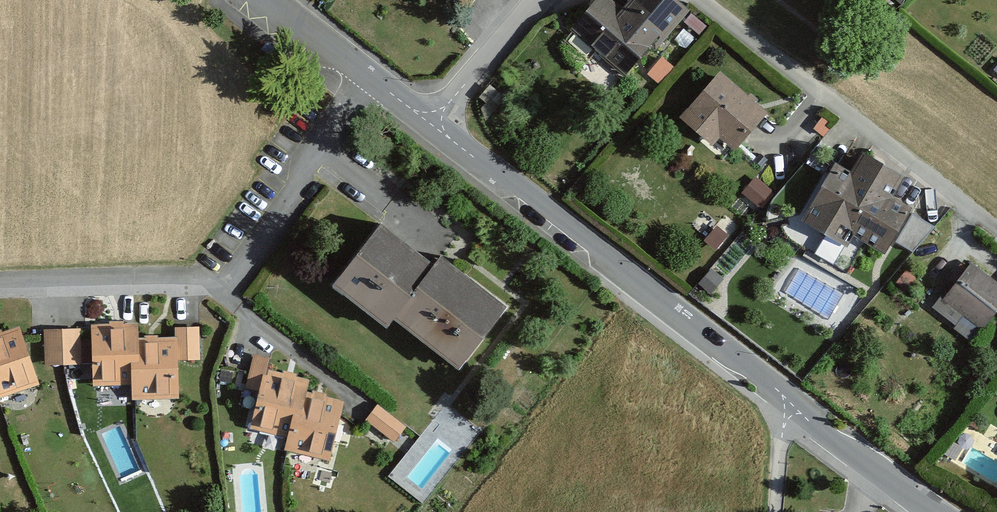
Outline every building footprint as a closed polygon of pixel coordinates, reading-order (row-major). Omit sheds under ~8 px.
[(576,30),(624,71),(653,38),(659,43),(688,9),(677,0),(636,0),(622,16),(604,0),(602,0),(576,30)] [(767,111),(723,72),(687,113),(715,138),(723,129),(738,143),(767,111)] [(855,173),(840,166),(813,216),(848,235),(854,225),(886,242),(906,206),(891,197),(903,174),(866,153),(855,173)] [(763,205),(774,188),(755,177),(744,194),(763,205)] [(894,238),(915,252),(933,225),(912,211),(894,238)] [(437,267),(384,225),(339,281),(388,320),(395,311),(461,363),(507,306),(445,256),(437,267)] [(972,265),(948,296),(983,323),(996,304),(996,284),(972,265)] [(137,323),(95,324),(96,379),(136,378),(136,396),(179,395),(178,356),(199,356),(199,327),(179,327),(179,338),(137,339),(137,323)] [(37,380),(18,327),(0,334),(0,393),(37,380)] [(78,329),(47,329),(47,361),(78,361),(78,329)] [(271,358),(258,354),(250,384),(264,387),(255,424),(293,434),(291,445),(330,455),(343,400),(306,391),(309,379),(268,369),(271,358)] [(405,425),(379,405),(369,418),(395,438),(405,425)]
